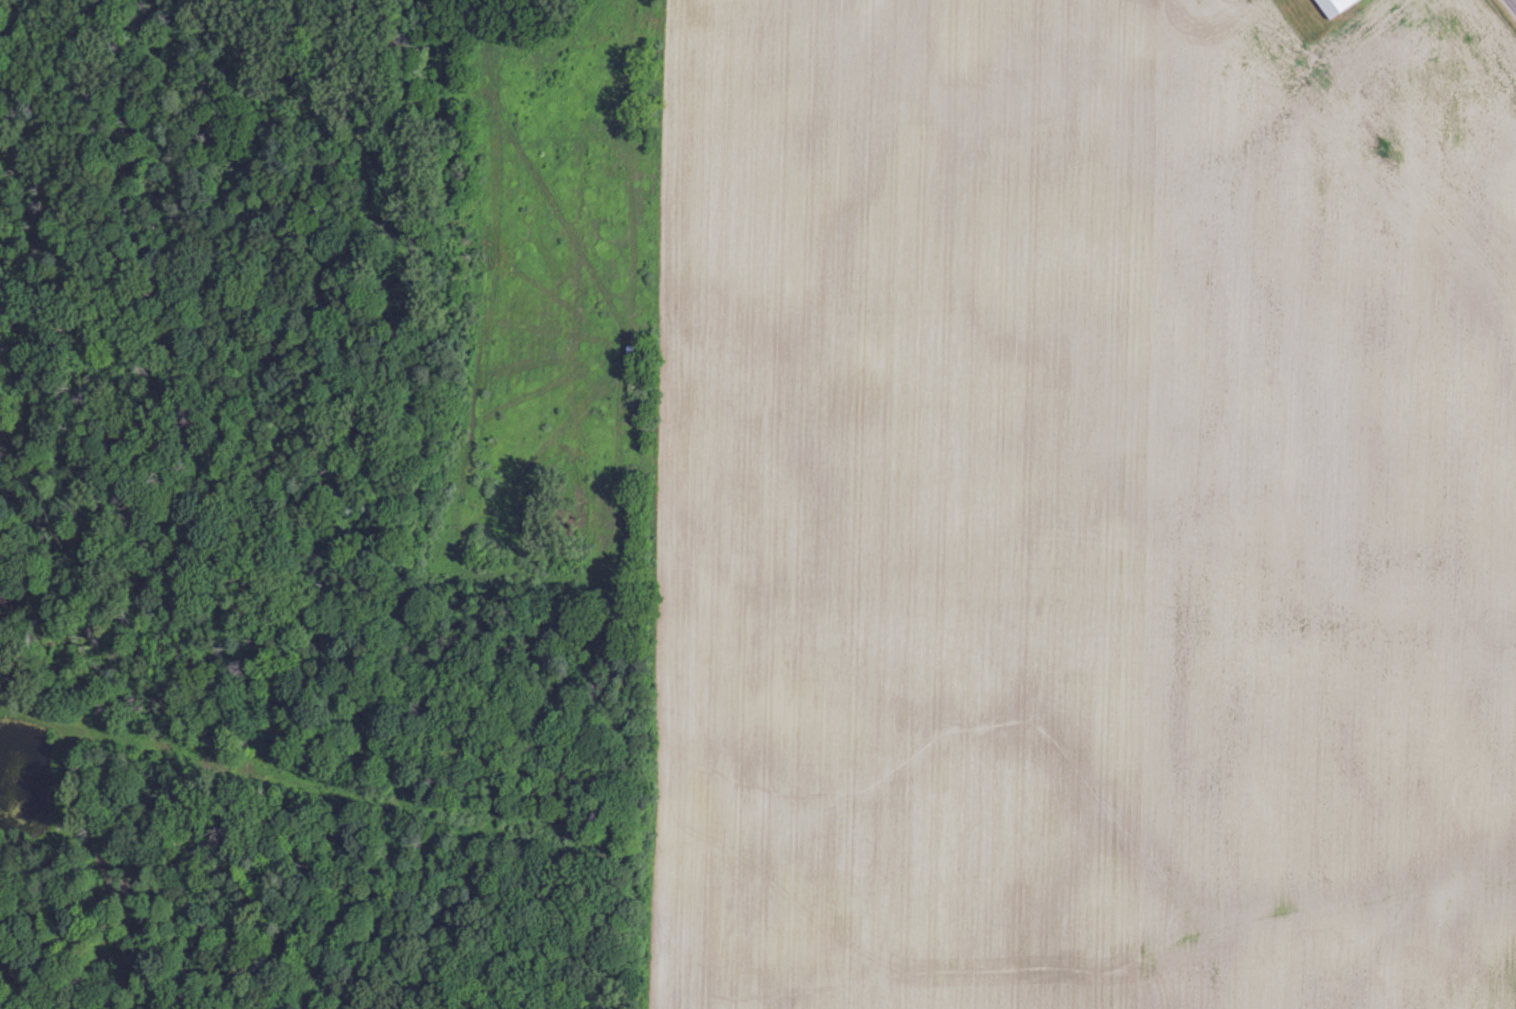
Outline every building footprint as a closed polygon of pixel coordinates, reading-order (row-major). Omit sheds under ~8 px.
[(1357,0),(1311,0),(1326,22),(1357,0)]
